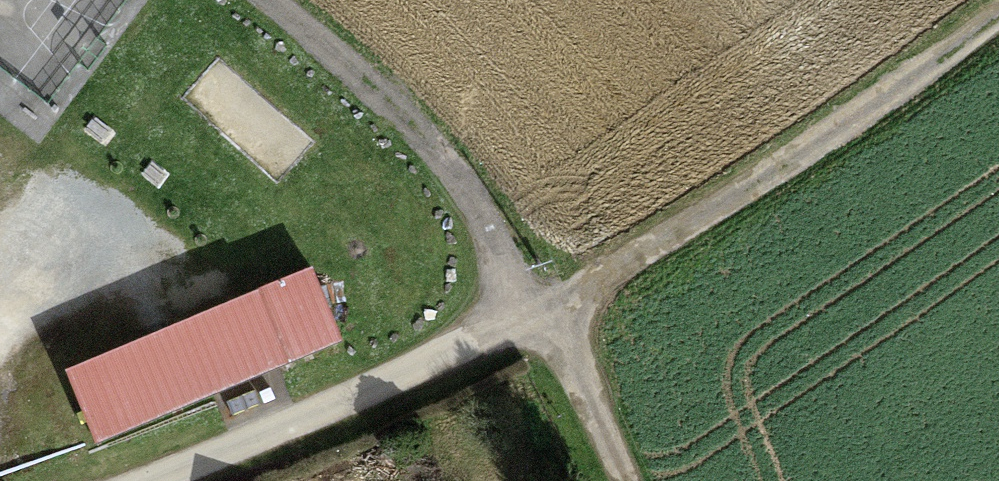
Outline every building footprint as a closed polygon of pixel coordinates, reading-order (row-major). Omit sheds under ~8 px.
[(314,271),(69,374),(95,440),(341,337),(314,271)]
